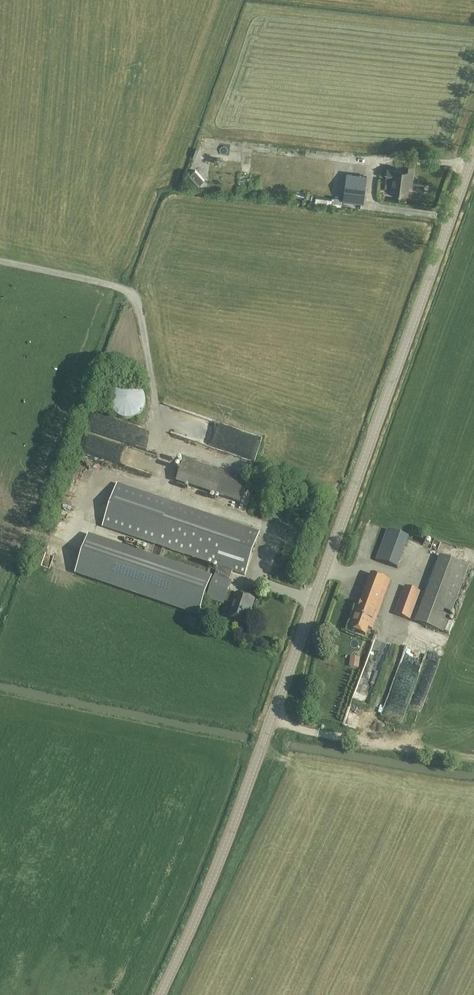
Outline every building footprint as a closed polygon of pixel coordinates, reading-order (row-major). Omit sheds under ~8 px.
[(414,166),(403,165),(402,170),(395,169),(395,170),(388,169),(387,177),(394,178),(392,192),(407,194),(409,181),(412,182),(414,166)] [(195,170),(188,176),(197,187),(205,180),(195,170)] [(366,185),(346,182),(343,199),(363,202),(366,185)] [(133,384),(128,383),(123,384),(119,386),(115,389),(113,392),(110,397),(110,405),(112,409),(114,413),(117,416),(120,418),(124,420),(129,420),(135,419),(139,416),(142,413),(145,409),(146,404),(146,399),(144,394),(142,391),(137,386),(133,384)] [(79,452),(156,473),(161,455),(84,433),(79,452)] [(247,479),(184,457),(176,480),(239,502),(247,479)] [(117,484),(103,527),(156,545),(152,557),(89,535),(76,573),(198,614),(211,577),(158,559),(163,547),(219,566),(216,574),(216,575),(215,575),(207,597),(224,602),(225,599),(227,592),(231,581),(229,580),(233,571),(245,575),(259,532),(117,484)] [(409,537),(388,529),(376,560),(398,568),(409,537)] [(435,555),(416,624),(447,632),(466,564),(435,555)] [(391,580),(371,573),(351,630),(367,635),(370,627),(373,629),(391,580)] [(421,591),(406,586),(395,615),(410,620),(421,591)] [(237,595),(227,592),(225,599),(234,602),(229,618),(245,624),(250,609),(248,608),(251,598),(237,594),(237,595)] [(373,633),(354,695),(368,699),(387,637),(373,633)] [(382,716),(404,722),(425,651),(403,644),(382,716)] [(350,660),(349,667),(359,668),(360,661),(350,660)]
